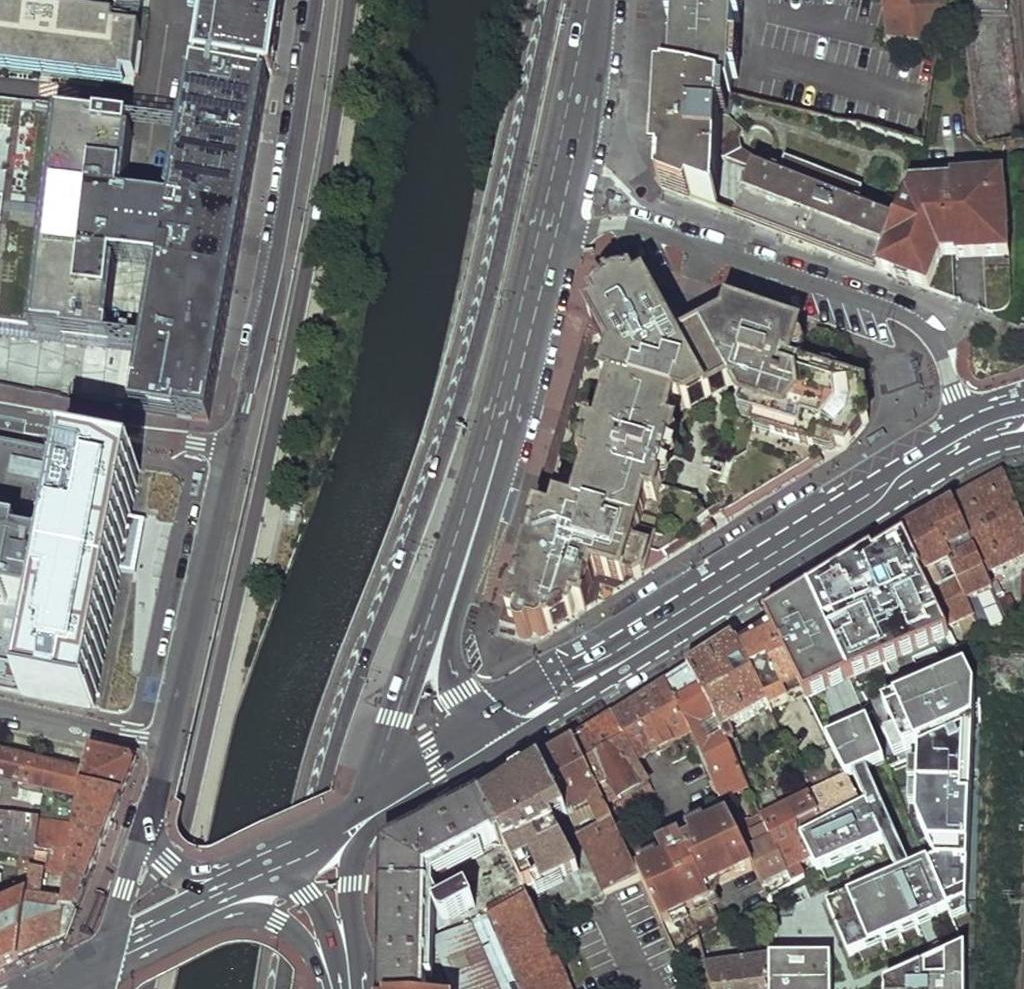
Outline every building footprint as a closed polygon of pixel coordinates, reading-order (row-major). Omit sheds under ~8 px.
[(122,84),(123,75),(134,77),(140,32),(114,29),(117,0),(0,0),(0,70),(122,84)] [(202,28),(196,63),(271,73),(283,0),(207,0),(202,28)] [(666,88),(733,102),(737,0),(671,0),(666,88)] [(889,51),(940,49),(949,0),(885,0),(889,51)] [(117,227),(114,260),(161,266),(141,388),(138,387),(134,410),(209,421),(245,216),(271,73),(196,63),(169,207),(120,201),(117,227)] [(666,88),(661,189),(717,210),(722,161),(770,179),(752,224),(877,272),(910,186),(926,144),(733,102),(666,88)] [(120,201),(131,125),(38,112),(39,103),(0,98),(0,199),(2,199),(1,206),(0,210),(0,334),(73,344),(109,349),(116,303),(112,302),(114,260),(117,227),(120,201)] [(1006,177),(954,180),(954,185),(910,186),(877,272),(955,300),(953,258),(957,258),(957,261),(981,259),(985,311),(994,314),(998,313),(1004,311),(1009,305),(1011,302),(1012,296),(1006,177)] [(560,507),(554,523),(538,518),(533,534),(538,536),(534,548),(529,546),(508,619),(518,623),(517,628),(521,636),(532,634),(540,637),(548,630),(550,632),(572,618),(577,608),(585,611),(595,576),(621,583),(625,577),(633,580),(644,574),(653,546),(665,550),(694,533),(702,507),(696,498),(652,484),(654,479),(663,482),(666,466),(658,464),(668,431),(676,404),(687,407),(731,384),(737,387),(735,393),(742,403),(741,409),(742,415),(757,419),(748,453),(732,462),(717,457),(707,489),(723,514),(819,455),(822,439),(847,447),(867,420),(863,383),(791,363),(802,330),(715,301),(707,327),(678,343),(646,284),(608,285),(589,316),(600,334),(612,356),(606,383),(615,386),(600,436),(591,465),(577,512),(560,507)] [(600,334),(589,316),(499,623),(517,628),(518,623),(508,619),(529,546),(533,534),(538,518),(591,338),(600,334)] [(668,431),(658,464),(666,466),(676,433),(668,431)] [(590,433),(582,463),(591,465),(600,436),(590,433)] [(33,698),(96,709),(122,571),(126,547),(131,519),(141,468),(0,441),(0,690),(33,698)] [(988,573),(1023,556),(1023,515),(1007,474),(980,489),(957,503),(974,540),(979,551),(988,573)] [(930,518),(946,552),(974,540),(957,503),(942,512),(930,518)] [(653,546),(644,574),(654,568),(683,550),(703,536),(716,529),(702,507),(694,533),(665,550),(653,546)] [(905,532),(924,573),(950,560),(946,552),(930,518),(916,527),(905,532)] [(145,521),(131,519),(126,547),(122,571),(135,573),(139,550),(145,521)] [(533,534),(529,546),(534,548),(538,536),(533,534)] [(883,604),(884,604),(919,588),(901,548),(868,568),(883,604)] [(957,576),(969,601),(996,590),(994,586),(988,573),(979,551),(951,563),(957,576)] [(871,609),(856,575),(826,594),(839,623),(871,609)] [(621,583),(595,576),(585,611),(597,603),(601,588),(615,592),(633,580),(625,577),(621,583)] [(944,616),(948,624),(962,618),(970,633),(981,628),(969,601),(957,576),(931,588),(937,602),(944,616)] [(1013,628),(1023,628),(1023,606),(1017,608),(1004,581),(994,586),(996,590),(1013,628)] [(830,634),(810,590),(768,617),(770,622),(805,693),(808,697),(850,678),(837,649),(830,634)] [(928,623),(944,616),(937,602),(922,608),(916,596),(896,605),(912,641),(932,633),(928,623)] [(857,665),(884,653),(869,617),(830,634),(837,649),(848,644),(857,665)] [(769,707),(771,710),(805,693),(770,622),(738,643),(769,707)] [(724,734),(728,742),(735,739),(730,726),(769,707),(738,643),(736,637),(708,655),(689,667),(718,720),(724,734)] [(689,733),(719,795),(747,782),(728,742),(724,734),(709,741),(702,727),(718,720),(689,667),(676,675),(666,682),(689,733)] [(921,753),(921,768),(911,768),(909,804),(919,805),(918,817),(937,861),(931,863),(955,916),(967,911),(975,723),(978,690),(969,669),(885,705),(897,732),(887,736),(896,757),(923,745),(926,751),(921,753)] [(577,741),(612,816),(663,788),(647,755),(689,733),(666,682),(658,688),(628,707),(577,741)] [(848,778),(886,761),(867,719),(827,737),(848,778)] [(580,836),(606,892),(639,875),(639,874),(612,816),(577,741),(560,750),(541,761),(556,791),(565,807),(567,811),(592,800),(603,825),(580,836)] [(42,825),(78,831),(84,793),(87,774),(0,754),(0,819),(42,825)] [(87,774),(84,793),(121,800),(134,766),(133,764),(115,760),(90,754),(87,774)] [(529,896),(548,936),(568,927),(555,893),(559,891),(548,869),(537,874),(522,843),(533,838),(538,849),(562,838),(552,814),(565,807),(556,791),(544,797),(529,766),(497,783),(480,791),(484,799),(502,839),(529,896)] [(848,778),(812,796),(823,819),(852,805),(860,802),(848,778)] [(78,831),(65,912),(76,914),(101,851),(121,800),(84,793),(78,831)] [(789,871),(793,879),(805,873),(800,862),(811,857),(800,833),(807,829),(803,820),(812,817),(816,826),(824,822),(823,819),(812,796),(764,819),(771,832),(789,871)] [(385,988),(430,988),(432,939),(434,876),(502,839),(484,799),(439,823),(389,850),(386,951),(385,988)] [(883,839),(867,803),(824,822),(816,826),(807,829),(800,833),(811,857),(816,869),(850,853),(883,839)] [(639,875),(677,957),(723,926),(707,890),(752,866),(743,847),(727,813),(687,834),(684,841),(677,845),(671,843),(666,845),(664,851),(668,855),(671,856),(639,874),(639,875)] [(7,971),(22,964),(42,825),(0,819),(0,860),(15,862),(12,891),(15,905),(0,912),(0,974),(7,971)] [(42,825),(22,964),(44,953),(64,944),(76,914),(65,912),(78,831),(42,825)] [(752,866),(761,885),(789,871),(771,832),(743,847),(752,866)] [(829,901),(850,950),(951,907),(929,858),(829,901)] [(469,892),(443,906),(452,921),(477,906),(469,892)] [(454,988),(571,988),(548,936),(529,896),(432,939),(430,988),(454,988)] [(772,988),(831,988),(830,955),(772,955),(772,988)] [(760,957),(706,965),(713,988),(765,988),(760,957)] [(966,962),(891,988),(966,988),(966,962)]
